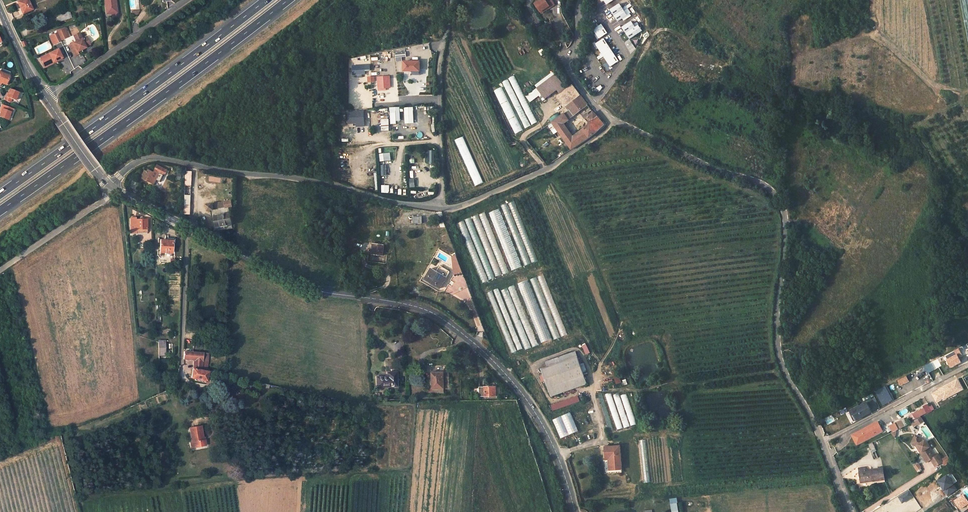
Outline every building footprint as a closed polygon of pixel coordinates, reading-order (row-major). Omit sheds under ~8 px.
[(18,2),(21,10),(22,9),(24,13),(32,9),(28,0),(21,0),(18,2)] [(107,14),(117,12),(116,0),(105,0),(107,14)] [(535,4),(540,12),(549,6),(550,7),(554,4),(551,0),(541,0),(535,4)] [(598,8),(608,9),(610,0),(609,0),(607,0),(599,0),(598,8)] [(618,1),(617,10),(632,13),(634,3),(618,1)] [(70,11),(56,15),(58,22),(72,18),(70,11)] [(607,20),(595,20),(594,27),(606,28),(607,20)] [(68,36),(64,27),(56,30),(56,31),(60,39),(68,36)] [(628,31),(614,30),(614,38),(628,39),(628,31)] [(60,39),(56,31),(52,34),(56,42),(61,40),(60,39)] [(76,42),(69,45),(74,56),(79,54),(78,52),(82,50),(87,47),(86,47),(86,46),(90,43),(87,37),(83,39),(81,33),(74,36),(76,42)] [(603,46),(604,43),(605,44),(605,35),(592,34),(592,43),(595,43),(595,46),(603,46)] [(624,40),(623,42),(621,41),(617,52),(626,55),(631,43),(624,40)] [(58,48),(40,56),(44,64),(53,60),(53,61),(62,57),(58,48)] [(403,61),(403,57),(407,57),(407,52),(397,52),(397,61),(403,61)] [(610,59),(606,67),(618,73),(622,66),(619,65),(620,63),(610,59)] [(403,61),(403,71),(408,71),(408,74),(414,74),(414,71),(419,71),(420,61),(419,61),(411,61),(403,61)] [(366,65),(353,65),(353,75),(366,75),(366,65)] [(9,75),(0,71),(0,81),(2,82),(6,84),(9,75)] [(509,79),(504,81),(523,129),(536,124),(516,75),(508,78),(509,79)] [(378,89),(391,88),(390,76),(378,76),(378,89)] [(593,112),(587,117),(591,123),(573,136),(563,123),(587,105),(573,85),(565,91),(554,76),(536,90),(544,101),(559,90),(562,94),(559,96),(566,106),(569,110),(552,122),(572,149),(594,134),(604,124),(593,112)] [(495,90),(514,134),(521,131),(502,87),(495,90)] [(18,92),(10,89),(9,88),(8,93),(6,96),(5,96),(4,99),(11,102),(12,98),(15,100),(18,92)] [(8,119),(11,112),(12,112),(13,108),(2,104),(1,108),(2,108),(1,112),(0,113),(0,116),(8,119)] [(402,133),(411,133),(411,124),(402,124),(402,133)] [(380,153),(380,161),(391,161),(391,153),(380,153)] [(141,177),(154,184),(159,173),(162,175),(162,173),(165,174),(167,170),(158,165),(155,170),(154,172),(148,169),(147,171),(144,170),(141,177)] [(231,201),(207,205),(208,211),(210,210),(212,217),(215,216),(217,226),(232,224),(229,207),(232,206),(231,201)] [(503,205),(523,266),(536,262),(521,217),(513,219),(508,204),(503,205)] [(500,209),(490,213),(512,271),(522,267),(500,209)] [(495,277),(508,272),(485,213),(479,215),(478,215),(473,217),(474,220),(466,223),(465,221),(460,223),(466,240),(471,238),(474,244),(469,246),(482,281),(495,276),(495,277)] [(130,218),(131,233),(136,232),(136,230),(147,230),(147,219),(136,220),(136,218),(130,218)] [(160,240),(160,252),(172,253),(172,240),(160,240)] [(373,249),(373,254),(383,255),(384,244),(380,244),(380,242),(373,241),(373,243),(372,243),(372,249),(373,249)] [(431,268),(425,279),(433,284),(434,283),(440,287),(446,278),(431,268)] [(537,277),(532,279),(547,321),(549,320),(555,338),(560,336),(554,321),(559,319),(544,275),(539,277),(541,284),(539,285),(537,277)] [(528,280),(518,284),(541,343),(552,339),(528,280)] [(527,324),(521,301),(514,302),(516,309),(515,310),(516,314),(514,314),(515,320),(519,319),(520,321),(524,320),(526,325),(527,324)] [(946,359),(950,369),(965,363),(960,348),(955,350),(957,356),(946,359)] [(184,351),(184,359),(194,359),(193,368),(207,371),(208,353),(184,351)] [(549,370),(578,358),(575,352),(546,364),(549,370)] [(562,395),(559,388),(585,377),(585,375),(581,365),(578,358),(549,370),(543,373),(545,378),(547,383),(553,399),(562,395)] [(193,368),(191,377),(196,378),(206,380),(207,380),(209,372),(207,371),(193,368)] [(376,376),(376,387),(397,386),(396,371),(387,372),(387,376),(376,376)] [(433,373),(433,388),(444,388),(444,372),(433,373)] [(622,383),(619,375),(614,377),(617,385),(622,383)] [(588,384),(585,377),(559,388),(562,395),(588,384)] [(937,403),(965,390),(959,379),(932,392),(937,403)] [(479,387),(479,396),(496,396),(496,386),(479,387)] [(886,389),(876,394),(880,402),(890,397),(886,389)] [(552,411),(581,402),(579,396),(551,405),(552,411)] [(871,412),(865,402),(850,411),(854,421),(871,412)] [(921,410),(912,414),(915,418),(923,414),(921,410)] [(564,440),(570,438),(560,415),(555,417),(564,440)] [(859,443),(882,431),(878,423),(871,427),(870,426),(854,434),(859,443)] [(201,426),(190,429),(192,443),(194,442),(195,447),(206,445),(205,440),(203,441),(203,438),(201,426)] [(931,459),(935,466),(942,461),(937,453),(934,455),(925,440),(917,436),(913,442),(918,444),(922,451),(920,452),(926,462),(931,459)] [(868,444),(872,452),(876,450),(872,442),(868,444)] [(625,468),(623,445),(608,446),(609,458),(610,470),(625,468)] [(625,472),(625,468),(610,470),(609,458),(607,458),(608,473),(625,472)] [(866,467),(858,468),(861,483),(885,479),(883,467),(866,470),(866,467)] [(677,498),(670,499),(672,511),(680,511),(677,498)]
